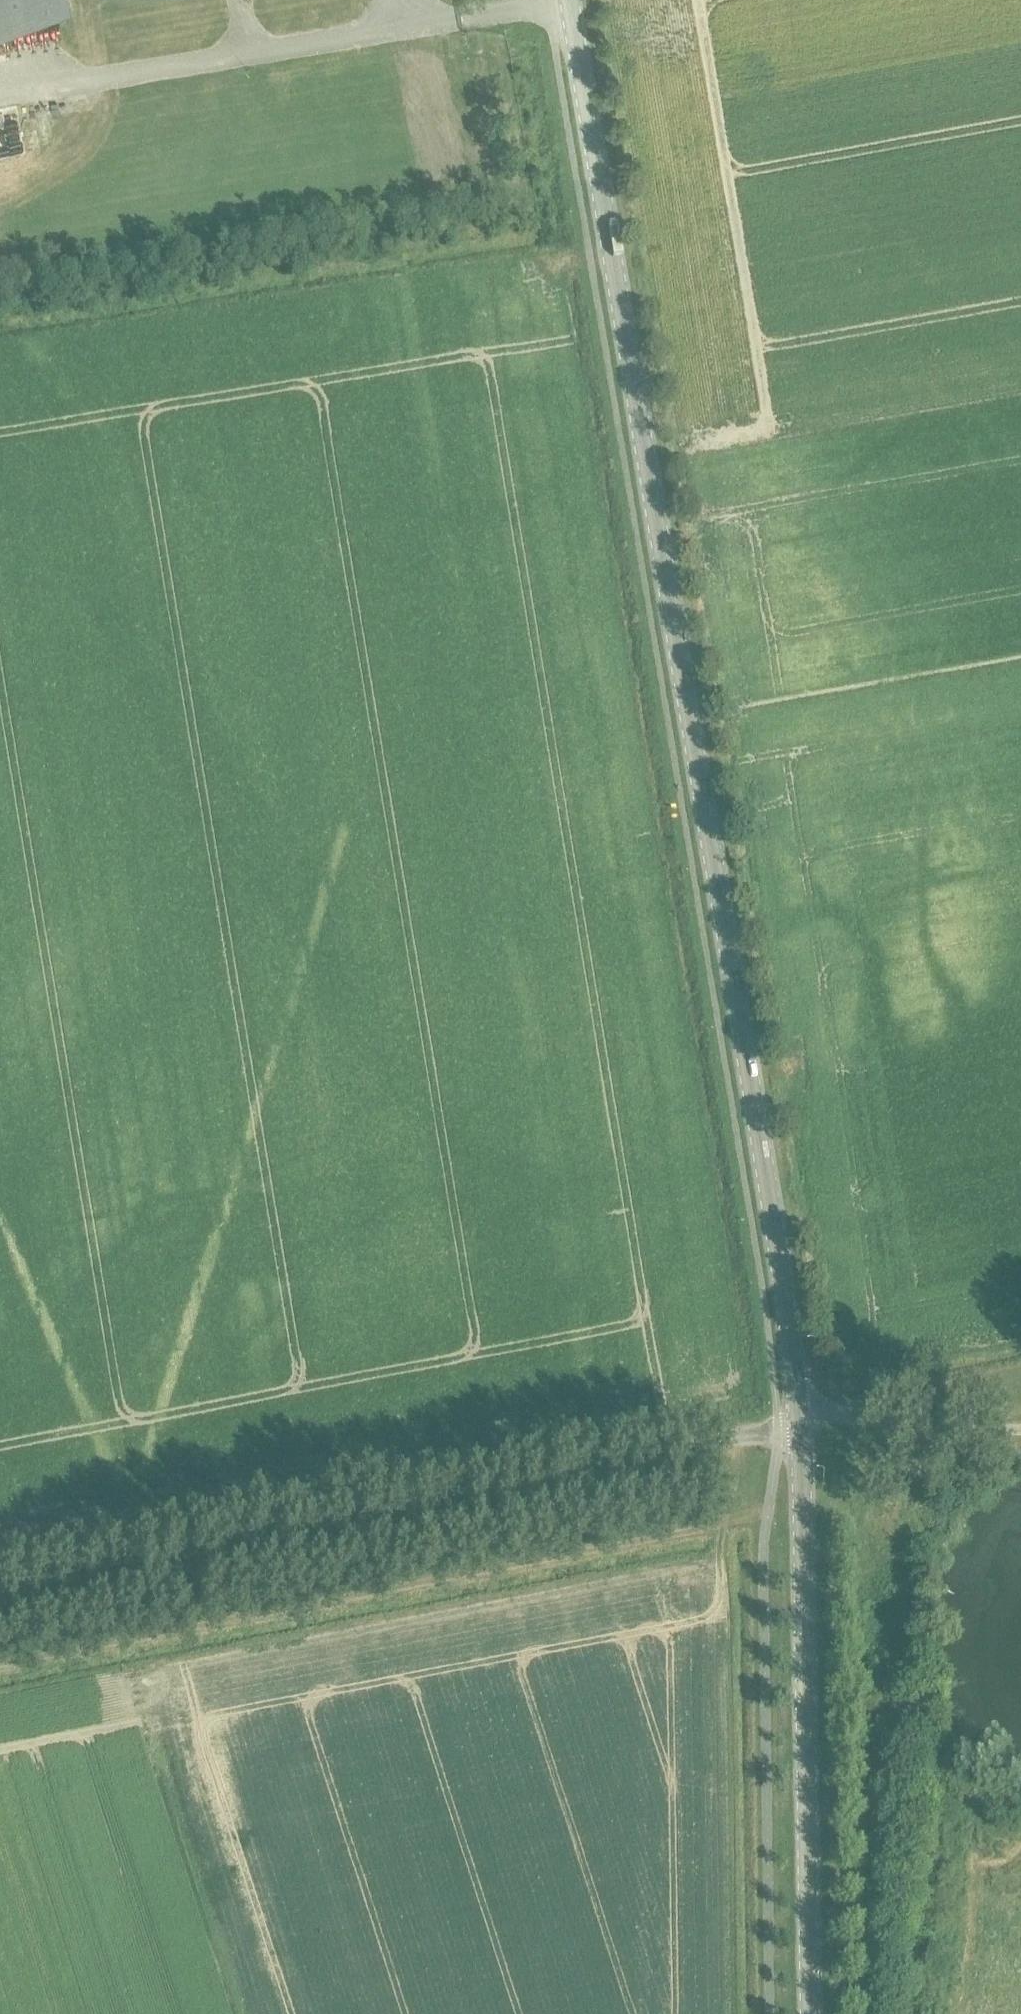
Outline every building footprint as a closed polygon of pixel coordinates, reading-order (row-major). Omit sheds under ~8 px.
[(70,13),(68,0),(0,0),(0,25),(70,13)] [(35,146),(29,124),(39,122),(34,104),(0,113),(0,156),(35,146)]
